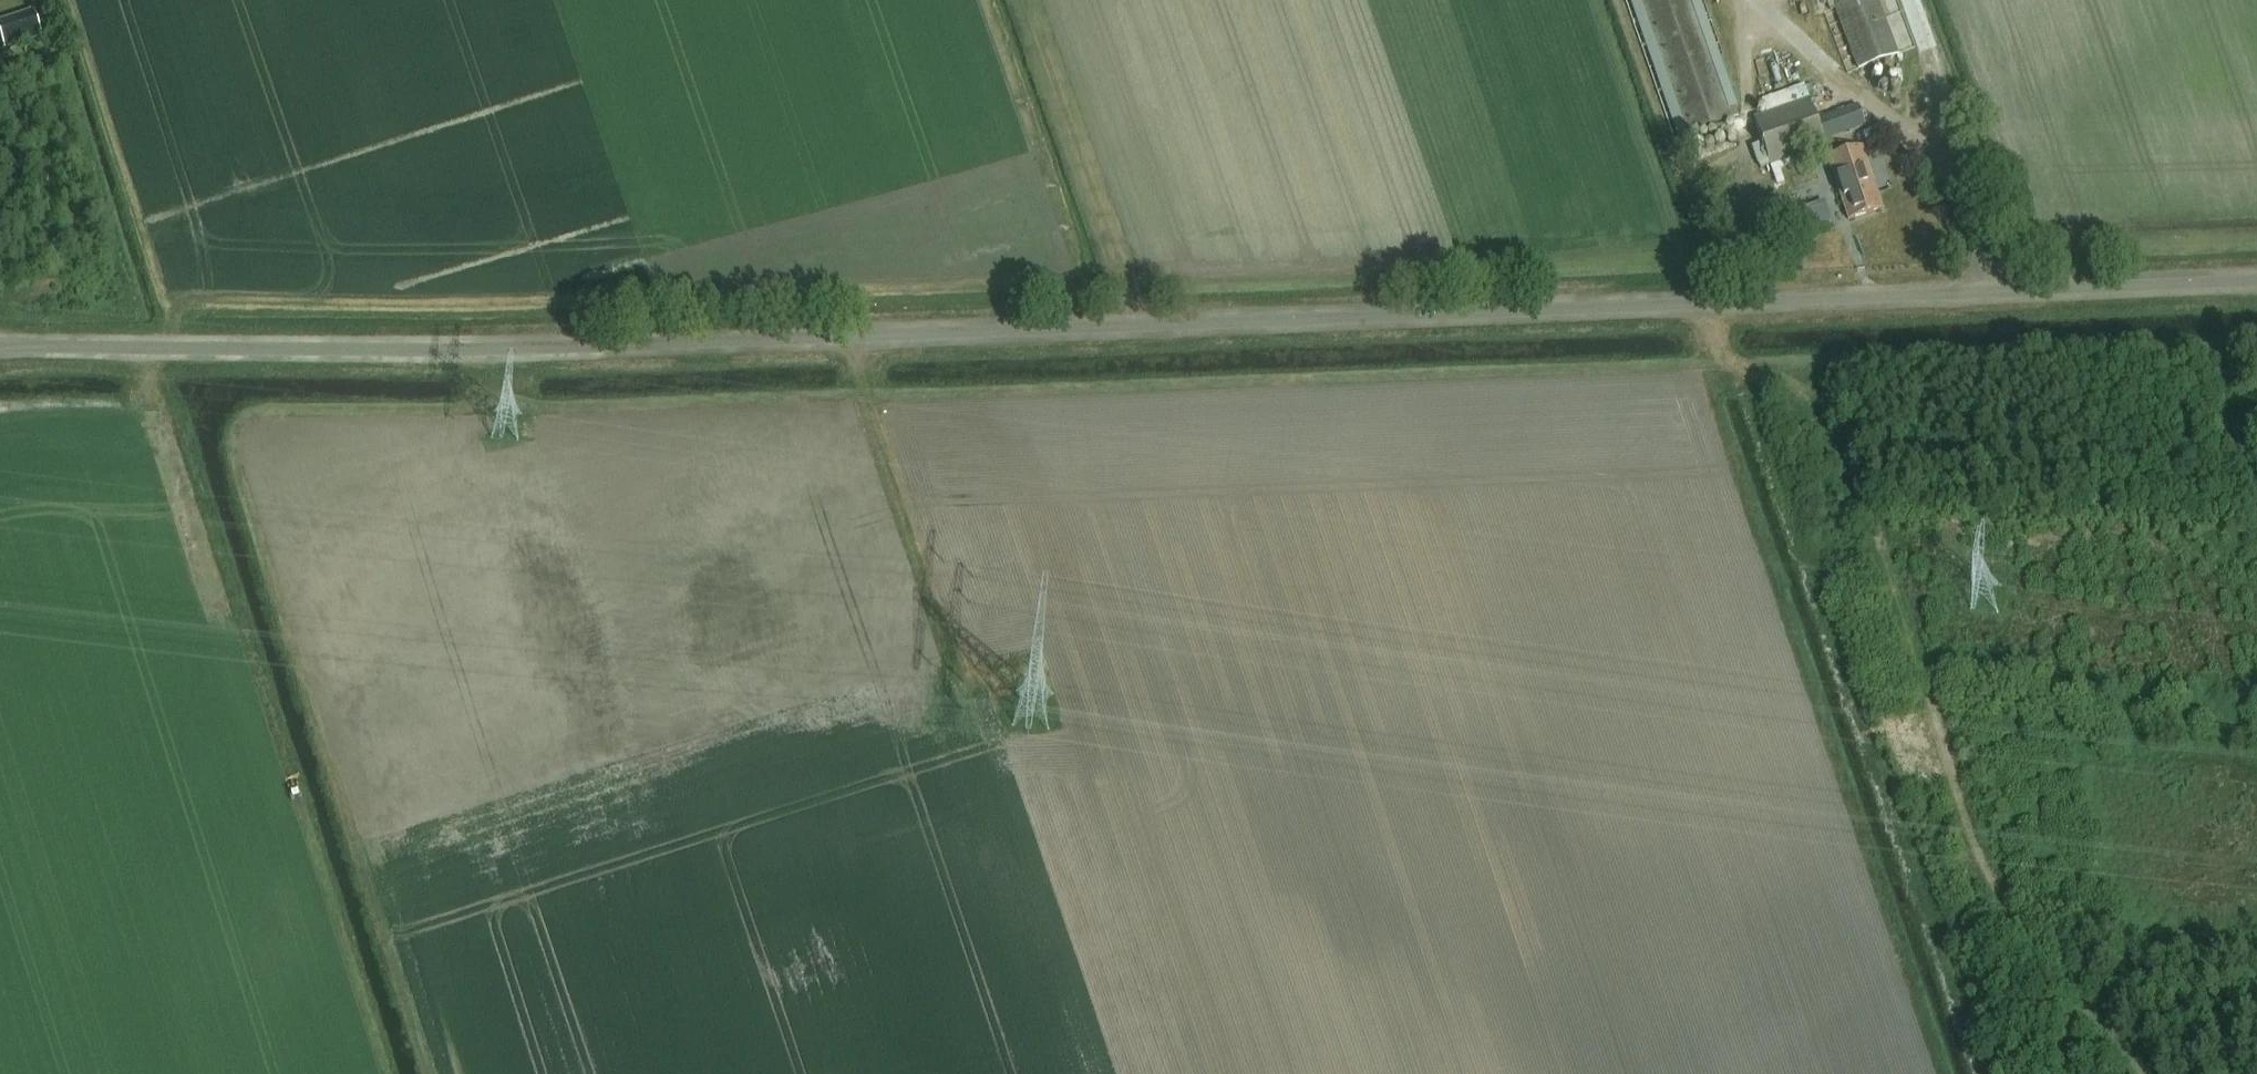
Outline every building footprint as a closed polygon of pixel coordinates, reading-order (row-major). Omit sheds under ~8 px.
[(1684,135),(1733,117),(1692,0),(1637,0),(1684,135)] [(1854,0),(1824,0),(1828,10),(1854,0)] [(1896,57),(1874,0),(1865,0),(1838,10),(1862,70),(1896,57)] [(0,23),(0,35),(5,51),(42,40),(34,13),(0,23)] [(1818,121),(1810,100),(1754,120),(1771,167),(1827,147),(1825,143),(1866,128),(1858,106),(1818,121)] [(1881,211),(1861,150),(1831,160),(1850,221),(1881,211)]
